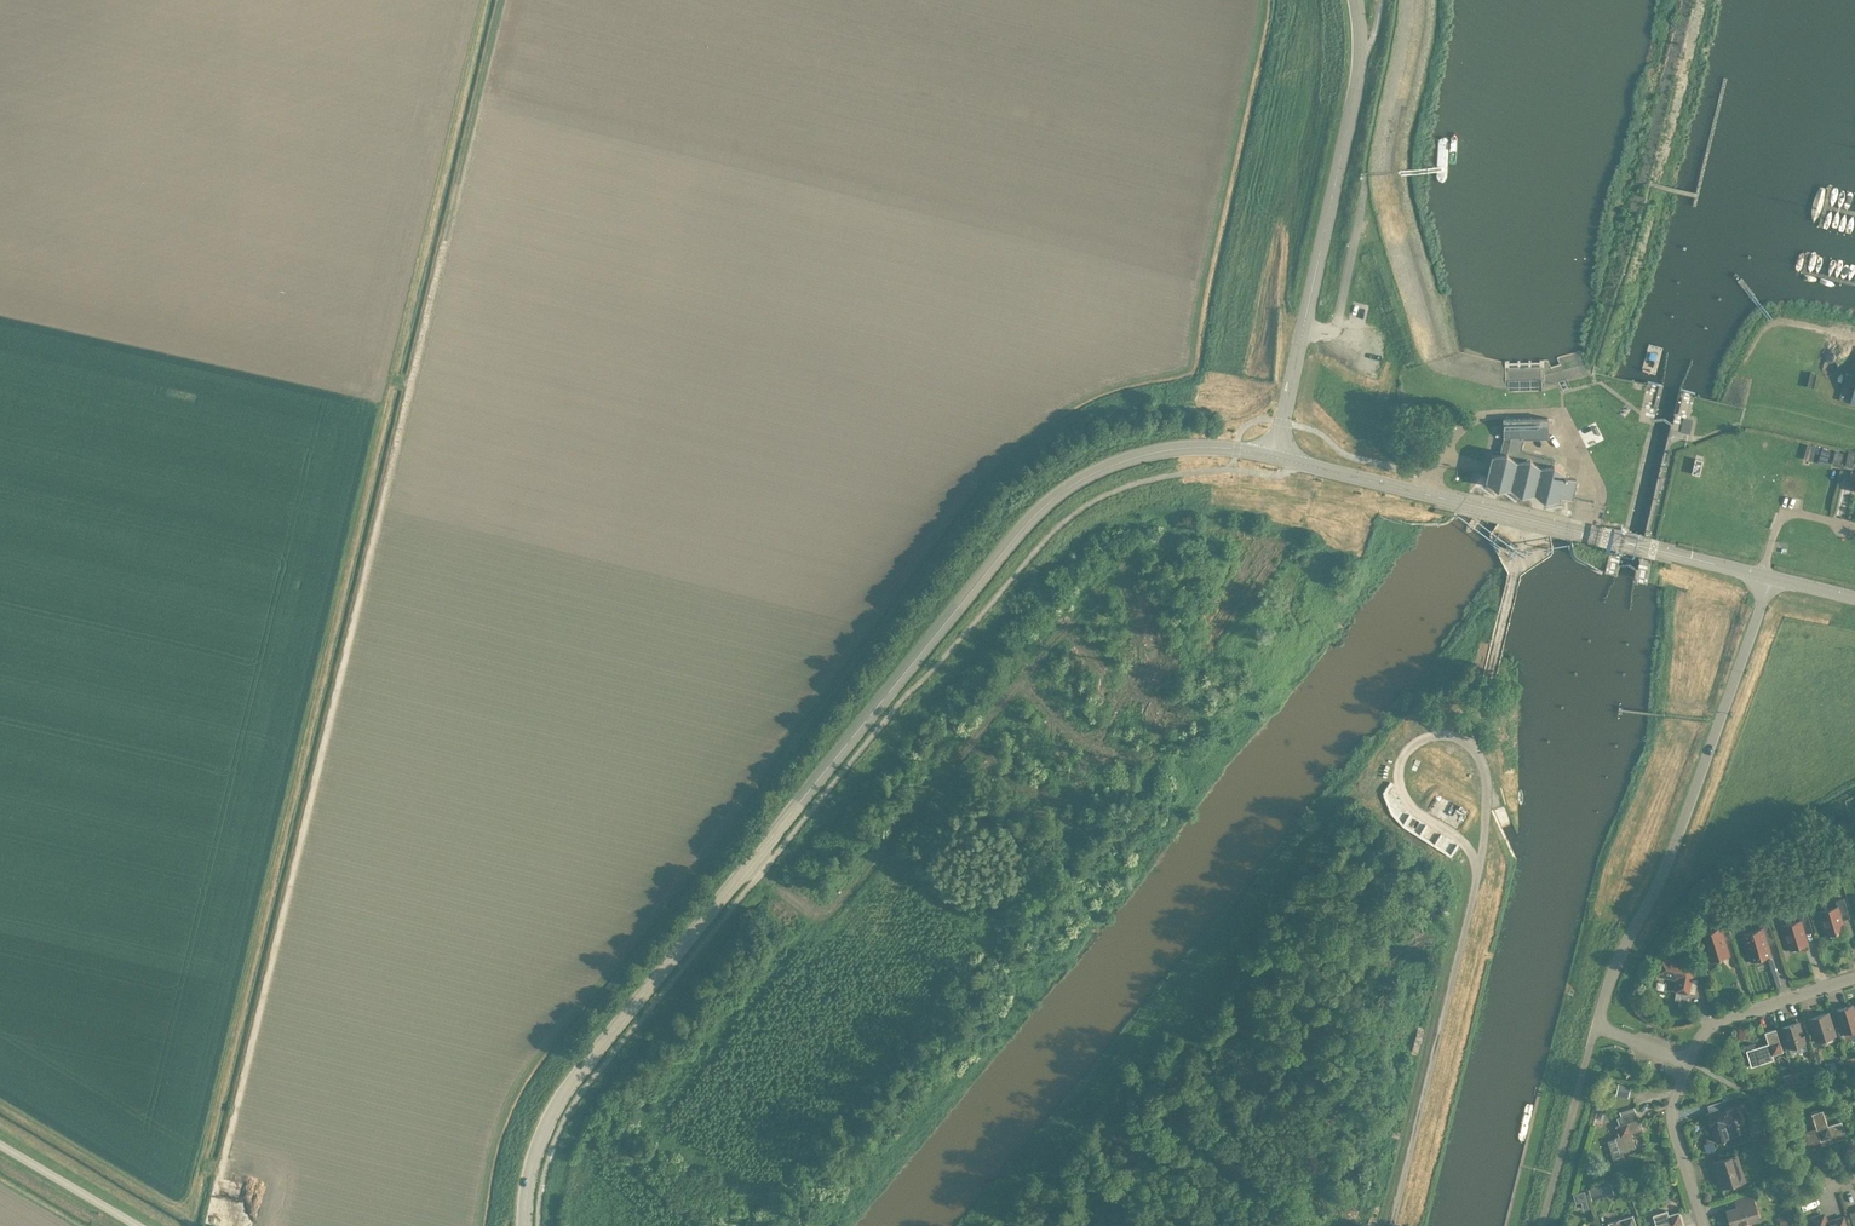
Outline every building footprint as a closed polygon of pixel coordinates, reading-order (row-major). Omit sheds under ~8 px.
[(1816,373),(1810,371),(1807,386),(1813,387),(1816,373)] [(1843,375),(1838,398),(1848,400),(1852,377),(1843,375)] [(1573,492),(1575,481),(1575,477),(1566,475),(1566,472),(1564,472),(1564,471),(1553,463),(1554,457),(1519,449),(1522,436),(1548,436),(1547,417),(1503,418),(1503,435),(1504,435),(1500,452),(1492,453),(1486,478),(1497,487),(1510,485),(1521,492),(1534,490),(1544,498),(1558,496),(1559,493),(1571,496),(1572,492),(1573,492)] [(1691,472),(1698,474),(1702,459),(1695,457),(1691,472)] [(1774,467),(1772,479),(1793,481),(1794,469),(1774,467)] [(1835,931),(1844,928),(1839,913),(1847,911),(1843,897),(1834,900),(1836,905),(1819,910),(1826,934),(1829,933),(1829,934),(1831,935),(1835,934),(1836,932),(1835,931)] [(1810,925),(1806,911),(1798,914),(1799,919),(1782,925),(1789,948),(1792,947),(1792,948),(1794,949),(1798,948),(1799,946),(1798,945),(1807,942),(1802,927),(1810,925)] [(1709,959),(1718,956),(1718,957),(1720,957),(1720,956),(1728,953),(1724,941),(1725,939),(1731,936),(1726,921),(1718,924),(1719,926),(1701,932),(1709,959)] [(1751,959),(1769,953),(1766,943),(1767,941),(1773,939),(1769,923),(1760,926),(1760,927),(1742,932),(1751,959)] [(817,962),(823,953),(818,950),(812,958),(817,962)] [(1699,968),(1693,967),(1695,961),(1657,954),(1653,974),(1676,978),(1674,989),(1689,992),(1692,977),(1697,978),(1699,968)] [(1836,1009),(1843,1031),(1854,1027),(1854,1013),(1852,1004),(1836,1009)] [(1828,1011),(1807,1018),(1814,1040),(1835,1034),(1828,1011)] [(1798,1021),(1781,1026),(1787,1047),(1805,1041),(1798,1021)] [(1772,1054),(1782,1051),(1775,1028),(1764,1031),(1767,1042),(1745,1049),(1750,1065),(1773,1058),(1772,1054)] [(1820,1092),(1825,1104),(1835,1100),(1830,1088),(1820,1092)] [(1721,1098),(1723,1106),(1706,1112),(1710,1126),(1711,1126),(1716,1140),(1731,1135),(1726,1121),(1728,1120),(1725,1112),(1737,1108),(1733,1094),(1721,1098)] [(1832,1141),(1846,1136),(1841,1120),(1827,1125),(1822,1109),(1811,1112),(1820,1140),(1830,1136),(1832,1141)] [(1631,1132),(1642,1128),(1638,1117),(1636,1110),(1616,1116),(1618,1123),(1615,1124),(1618,1135),(1614,1136),(1619,1151),(1635,1146),(1631,1132)] [(1721,1185),(1743,1178),(1735,1153),(1711,1161),(1713,1169),(1716,1168),(1721,1185)] [(1750,1219),(1758,1217),(1752,1194),(1737,1198),(1740,1205),(1726,1209),(1731,1225),(1752,1225),(1750,1219)] [(1678,1210),(1668,1213),(1666,1209),(1652,1214),(1656,1225),(1669,1225),(1671,1225),(1683,1225),(1678,1210)] [(1844,1213),(1828,1218),(1825,1210),(1809,1215),(1812,1225),(1848,1225),(1844,1213)] [(1632,1214),(1617,1219),(1617,1218),(1614,1219),(1615,1219),(1607,1222),(1608,1225),(1636,1225),(1632,1214)]
